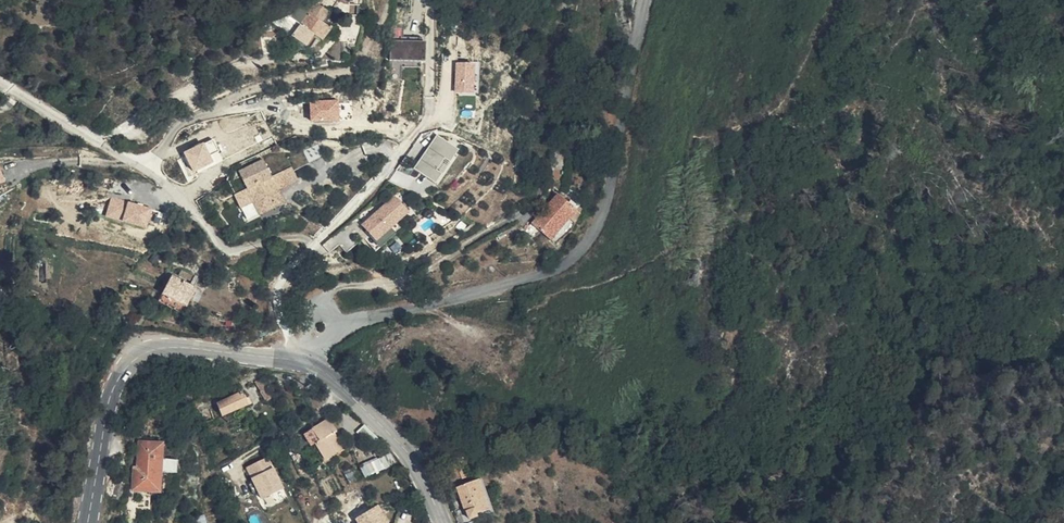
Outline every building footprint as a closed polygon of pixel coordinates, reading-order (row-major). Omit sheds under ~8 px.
[(296,38),(311,47),(321,53),(329,40),(321,34),(327,24),(314,16),(296,38)] [(311,47),(296,38),(288,49),(303,60),(311,47)] [(393,39),(391,58),(426,60),(427,41),(393,39)] [(458,62),(457,91),(474,92),(476,63),(458,62)] [(340,119),(339,99),(311,100),(313,121),(340,119)] [(148,136),(141,127),(139,129),(131,134),(125,138),(129,143),(148,136)] [(440,134),(416,168),(436,182),(459,149),(440,134)] [(186,152),(195,170),(223,156),(214,138),(186,152)] [(304,150),(310,162),(326,155),(320,143),(304,150)] [(264,159),(240,171),(248,188),(235,194),(239,203),(252,196),(254,201),(260,198),(266,211),(285,202),(279,189),(276,182),(281,179),(285,186),(299,179),(293,166),(272,176),(264,159)] [(293,166),(299,179),(306,176),(300,163),(293,166)] [(468,182),(456,171),(438,193),(450,203),(468,182)] [(281,179),(276,182),(279,189),(285,186),(281,179)] [(396,194),(363,223),(377,239),(410,210),(396,194)] [(577,210),(558,194),(533,223),(552,239),(577,210)] [(148,227),(153,208),(113,195),(107,215),(148,227)] [(241,207),(254,201),(252,196),(239,203),(241,207)] [(260,214),(266,211),(260,198),(254,201),(260,214)] [(179,291),(190,272),(176,265),(166,284),(179,291)] [(203,279),(190,272),(179,291),(192,298),(203,279)] [(179,291),(166,284),(162,291),(188,306),(192,298),(179,291)] [(280,392),(269,373),(257,380),(268,399),(280,392)] [(245,391),(251,404),(255,402),(249,389),(245,391)] [(245,391),(230,398),(236,411),(251,404),(245,391)] [(236,411),(230,398),(218,403),(224,416),(236,411)] [(330,417),(314,427),(322,439),(316,443),(327,460),(345,448),(335,433),(339,431),(330,417)] [(165,442),(140,440),(138,465),(135,465),(133,489),(162,491),(165,442)] [(361,464),(365,474),(387,465),(382,455),(361,464)] [(284,487),(269,456),(248,466),(263,497),(284,487)] [(166,458),(164,469),(177,471),(179,459),(166,458)] [(346,469),(349,482),(360,479),(357,467),(346,469)] [(481,481),(462,489),(471,513),(458,518),(460,522),(475,522),(494,516),(481,481)] [(376,503),(353,518),(356,522),(380,522),(377,518),(383,514),(376,503)] [(206,514),(195,516),(196,522),(208,522),(206,514)] [(383,514),(377,518),(380,522),(384,522),(388,520),(383,514)]
